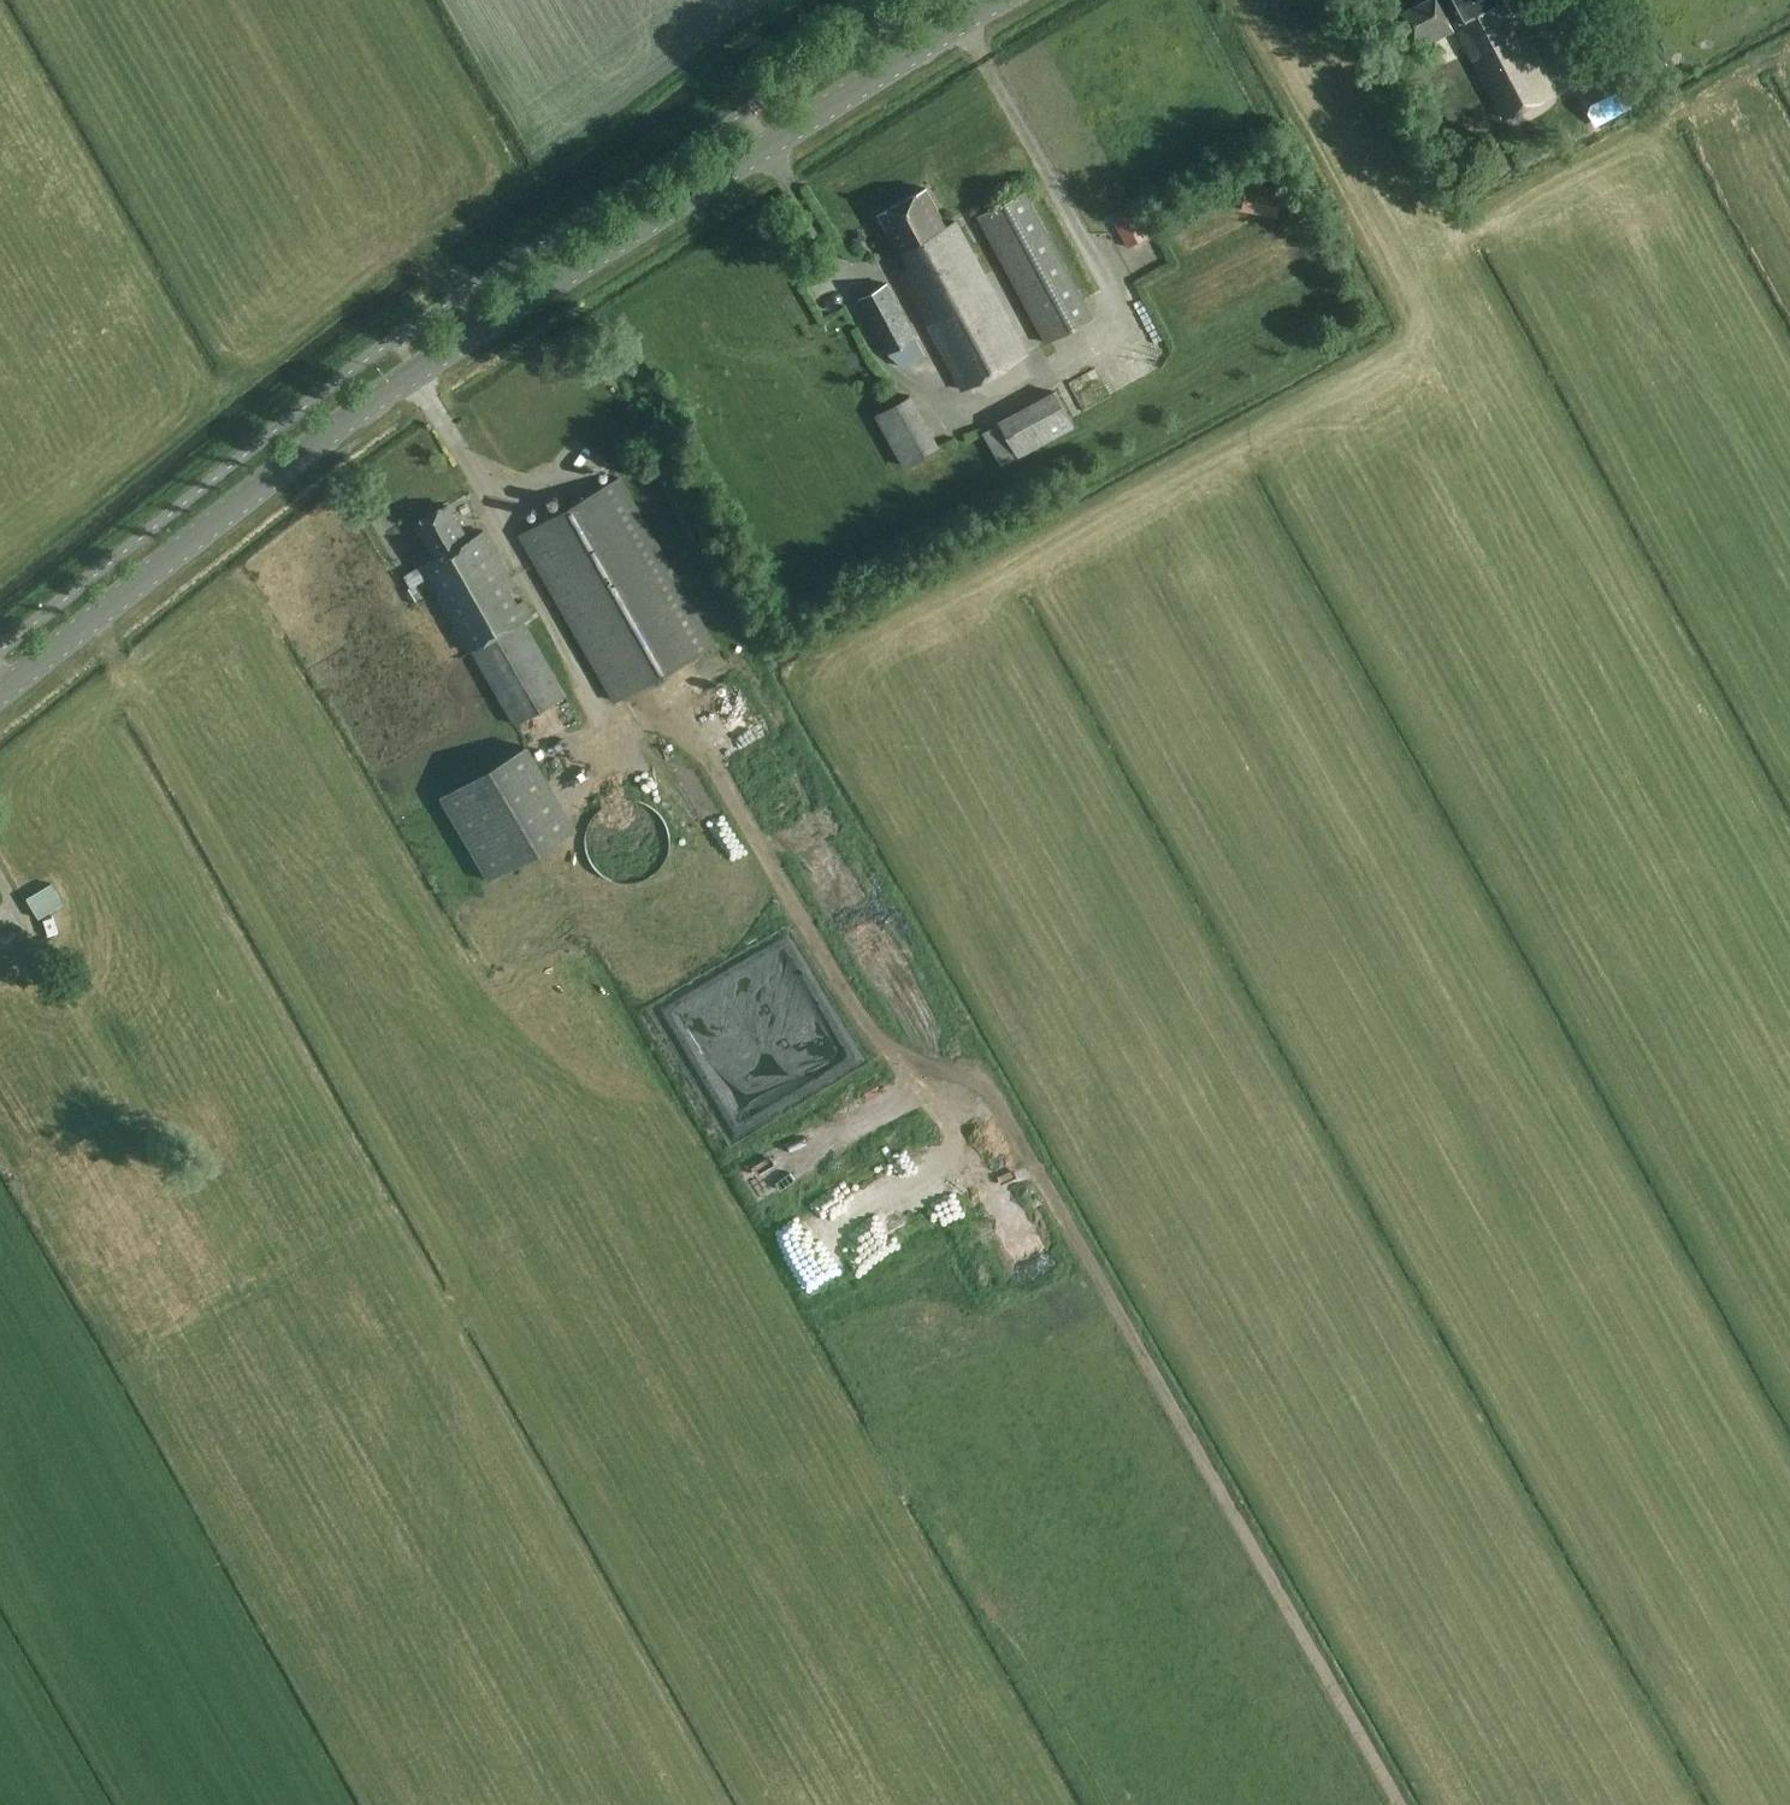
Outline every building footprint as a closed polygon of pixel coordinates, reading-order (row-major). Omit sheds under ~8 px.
[(1454,30),(1439,0),(1425,0),(1401,12),(1419,48),(1454,30)] [(1552,113),(1541,94),(1550,88),(1521,32),(1515,35),(1508,22),(1514,19),(1504,0),(1449,0),(1460,21),(1456,23),(1504,115),(1513,110),(1523,130),(1552,113)] [(1246,177),(1245,205),(1282,206),(1283,178),(1246,177)] [(963,390),(1027,355),(955,221),(947,226),(926,188),(879,213),(908,267),(900,271),(963,390)] [(1047,343),(1094,318),(1025,190),(978,215),(1047,343)] [(1139,199),(1109,215),(1127,248),(1157,232),(1139,199)] [(904,367),(926,356),(887,283),(860,298),(889,353),(904,367)] [(904,466),(939,447),(911,395),(876,414),(904,466)] [(1001,466),(1016,458),(998,424),(983,432),(1001,466)] [(615,701),(715,644),(620,477),(520,534),(615,701)] [(516,724),(556,701),(560,708),(569,702),(523,620),(532,615),(523,600),(517,603),(509,588),(514,585),(483,530),(468,539),(448,505),(433,513),(430,511),(422,515),(422,520),(418,522),(437,557),(421,565),(470,651),(472,649),(516,724)] [(525,746),(441,796),(489,880),(573,829),(525,746)] [(39,918),(65,903),(53,882),(27,897),(39,918)]
